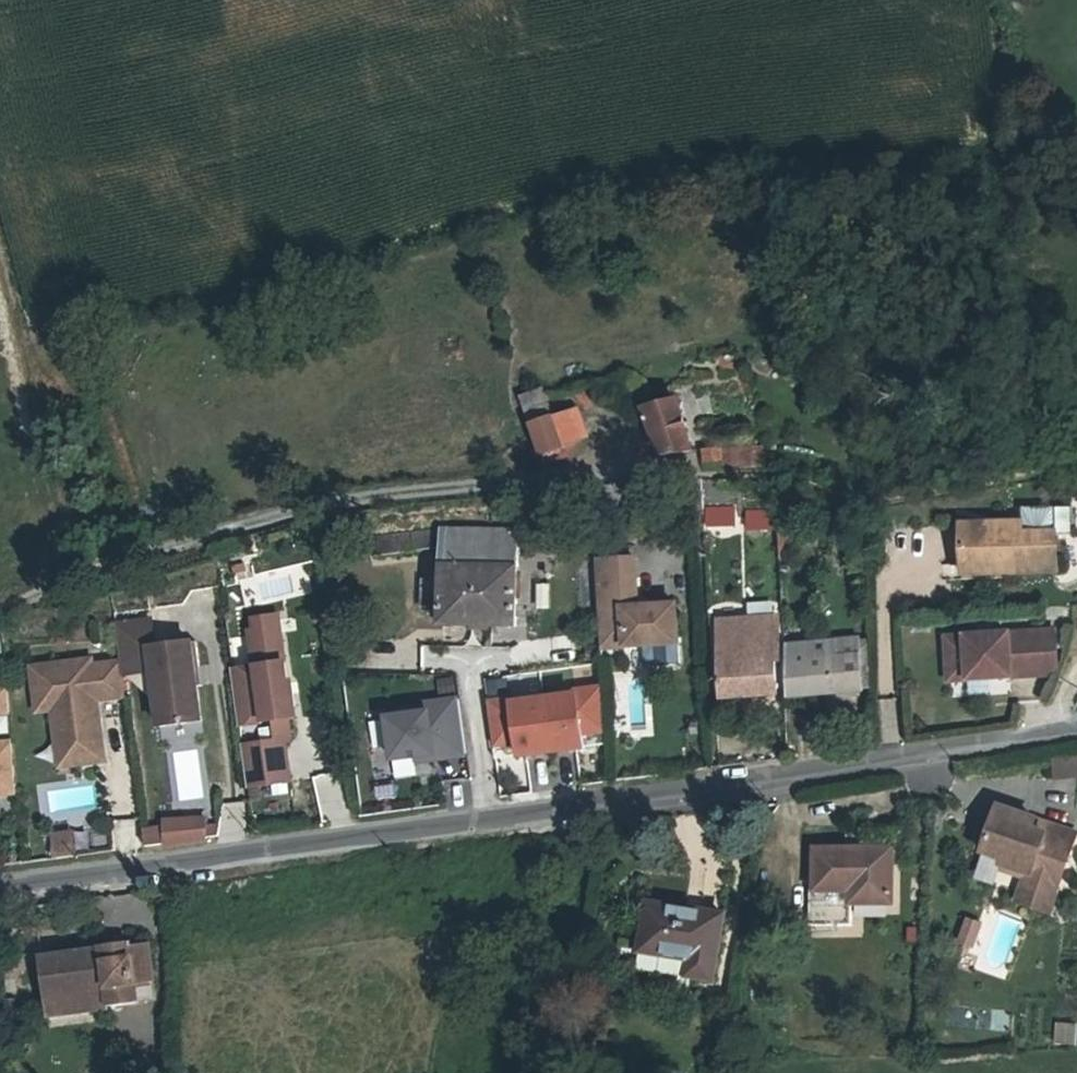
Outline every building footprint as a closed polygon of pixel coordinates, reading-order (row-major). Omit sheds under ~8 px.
[(518,407),(534,431),(553,420),(537,395),(518,407)] [(640,423),(645,421),(660,457),(687,448),(667,400),(643,410),(644,413),(637,416),(640,423)] [(575,407),(553,420),(569,446),(591,432),(575,407)] [(569,446),(553,420),(534,431),(539,439),(557,467),(576,456),(569,446)] [(761,447),(740,448),(741,467),(762,466),(761,447)] [(721,448),(701,449),(702,463),(722,461),(721,448)] [(1067,531),(1064,504),(1048,506),(1052,533),(1067,531)] [(705,508),(706,528),(736,527),(735,507),(705,508)] [(1016,524),(1016,533),(1047,532),(1046,507),(1015,508),(1016,524)] [(746,512),(747,530),(770,528),(769,511),(746,512)] [(1016,524),(1000,525),(1000,534),(1016,533),(1016,524)] [(1000,534),(1000,525),(952,526),(956,581),(1001,579),(1002,574),(1051,571),(1050,532),(1047,532),(1016,533),(1000,534)] [(364,541),(372,541),(373,550),(438,550),(436,627),(512,628),(514,532),(445,530),(364,531),(364,541)] [(626,558),(588,562),(596,642),(620,640),(620,647),(640,646),(674,643),(670,604),(631,608),(626,558)] [(229,671),(244,786),(285,781),(280,742),(287,741),(283,709),(292,707),(290,693),(286,693),(276,616),(252,619),(253,631),(248,631),(252,668),(229,671)] [(770,620),(713,624),(720,699),(768,696),(766,667),(774,666),(770,620)] [(113,628),(118,665),(148,661),(149,675),(156,730),(198,725),(194,691),(191,672),(196,671),(193,646),(152,652),(148,624),(113,628)] [(1044,627),(1021,630),(1025,673),(1049,671),(1044,627)] [(1021,630),(935,638),(940,682),(1025,673),(1021,630)] [(620,640),(596,642),(596,650),(620,647),(620,640)] [(674,643),(640,646),(642,666),(675,663),(674,643)] [(817,693),(829,692),(847,691),(860,690),(858,647),(792,651),(794,695),(817,693)] [(149,675),(148,661),(118,665),(120,678),(149,675)] [(122,699),(118,665),(91,669),(90,662),(30,670),(35,714),(51,713),(53,728),(69,740),(72,768),(103,764),(97,720),(89,714),(88,705),(95,704),(122,699)] [(605,733),(600,689),(571,693),(572,698),(507,707),(507,703),(483,707),(489,750),(513,746),(515,761),(583,750),(581,736),(605,733)] [(15,793),(7,691),(0,691),(0,794),(15,793)] [(847,705),(847,691),(829,692),(830,706),(847,705)] [(818,704),(817,693),(794,695),(794,705),(818,704)] [(463,756),(456,698),(421,702),(422,710),(385,714),(390,759),(417,756),(416,761),(463,756)] [(95,704),(88,705),(89,714),(97,720),(95,704)] [(69,740),(53,728),(58,770),(72,768),(69,740)] [(581,736),(583,750),(606,747),(605,733),(581,736)] [(513,746),(489,750),(492,764),(515,761),(513,746)] [(1053,759),(1054,777),(1076,775),(1076,757),(1053,759)] [(1014,877),(1041,888),(1063,826),(1036,816),(1033,826),(1019,821),(1022,811),(988,800),(972,842),(991,849),(989,854),(1013,862),(1019,864),(1014,877)] [(202,841),(203,820),(160,824),(159,847),(202,841)] [(91,832),(56,834),(58,859),(93,857),(91,832)] [(837,876),(838,889),(881,888),(880,834),(803,835),(803,877),(837,876)] [(1035,903),(1041,888),(1014,877),(1019,864),(1013,862),(1003,891),(1035,903)] [(798,890),(838,889),(837,876),(803,877),(798,877),(798,890)] [(683,955),(680,972),(704,975),(716,909),(636,898),(628,947),(683,955)] [(103,986),(105,1001),(134,996),(133,983),(151,980),(143,937),(124,940),(123,935),(96,939),(97,945),(34,953),(40,991),(79,986),(79,990),(103,986)] [(42,1009),(105,1001),(103,986),(79,990),(79,986),(40,991),(42,1009)]
